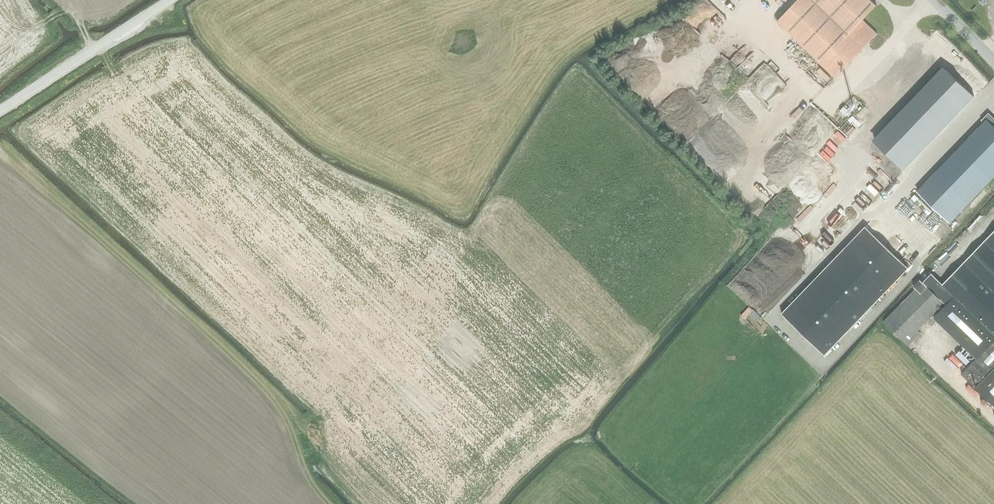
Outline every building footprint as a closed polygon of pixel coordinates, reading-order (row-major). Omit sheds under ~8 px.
[(777,21),(836,77),(864,47),(863,47),(877,33),(863,19),(876,5),(871,0),(797,0),(777,21)] [(781,91),(793,80),(784,71),(781,74),(770,63),(762,71),(781,91)] [(945,69),(875,141),(904,169),(973,97),(945,69)] [(762,98),(752,111),(760,117),(770,104),(762,98)] [(821,151),(842,127),(813,101),(809,106),(805,106),(805,126),(811,120),(815,115),(819,118),(819,123),(816,123),(811,129),(805,129),(805,149),(808,151),(821,151)] [(840,110),(847,117),(851,113),(844,106),(840,110)] [(950,222),(993,176),(993,120),(990,116),(987,114),(980,121),(983,123),(918,192),(950,222)] [(902,274),(909,268),(866,225),(781,311),(824,354),(902,274)] [(942,284),(931,273),(883,322),(908,346),(920,333),(918,330),(944,303),(946,305),(934,318),(975,359),(960,374),(993,406),(993,230),(942,284)]
